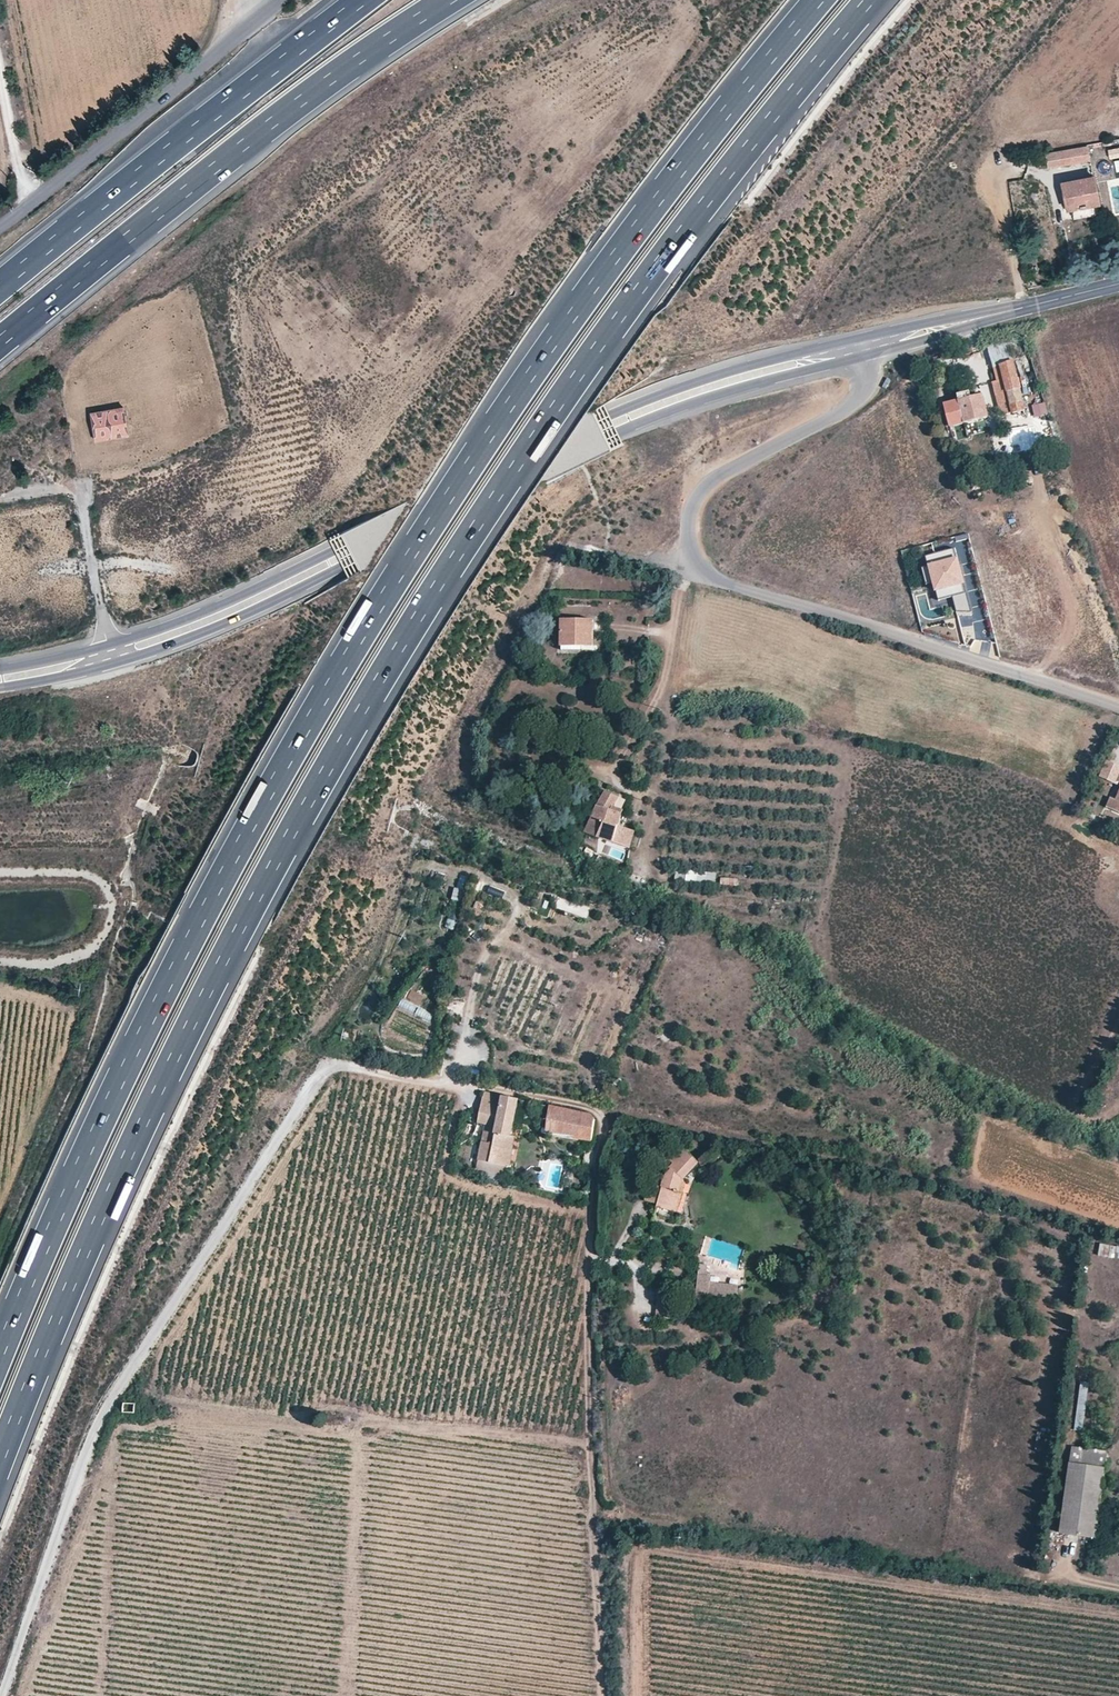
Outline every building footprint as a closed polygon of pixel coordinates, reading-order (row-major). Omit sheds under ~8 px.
[(1089,161),(1086,144),(1044,151),(1048,169),(1089,161)] [(1107,148),(1109,158),(1118,156),(1118,147),(1107,148)] [(1092,174),(1059,181),(1064,210),(1099,204),(1092,174)] [(999,365),(1012,361),(1008,346),(989,351),(995,372),(1000,371),(999,365)] [(1020,390),(1012,361),(999,365),(1000,371),(995,372),(997,380),(1002,379),(1012,412),(1025,409),(1023,403),(1020,390)] [(944,404),(949,426),(987,415),(982,394),(967,397),(944,404)] [(124,406),(90,413),(95,440),(129,434),(124,406)] [(965,591),(954,547),(935,551),(937,562),(934,562),(938,578),(934,580),(938,598),(965,591)] [(934,580),(938,578),(934,562),(926,564),(930,580),(934,580)] [(561,620),(561,649),(581,650),(581,644),(592,644),(593,620),(561,620)] [(974,639),(971,652),(987,655),(990,643),(974,639)] [(1107,760),(1100,776),(1115,783),(1118,773),(1118,766),(1107,760)] [(605,791),(585,830),(630,846),(634,830),(632,828),(619,823),(622,807),(625,807),(628,797),(619,793),(618,796),(605,791)] [(1116,798),(1111,796),(1107,805),(1118,811),(1118,791),(1116,798)] [(593,852),(588,861),(598,866),(602,857),(593,852)] [(608,862),(604,870),(622,879),(626,871),(608,862)] [(675,868),(674,880),(714,884),(716,873),(675,868)] [(738,885),(738,877),(720,877),(720,884),(738,885)] [(479,883),(477,890),(491,892),(492,886),(479,883)] [(460,903),(463,889),(454,887),(451,902),(460,903)] [(420,976),(416,983),(431,990),(434,983),(420,976)] [(409,990),(406,997),(421,1004),(424,996),(409,990)] [(400,1000),(398,1008),(414,1013),(417,1005),(400,1000)] [(417,1007),(415,1016),(430,1021),(433,1012),(417,1007)] [(483,1141),(478,1168),(508,1174),(516,1136),(513,1136),(520,1100),(491,1093),(486,1091),(479,1122),(486,1124),(497,1126),(494,1143),(483,1141)] [(550,1105),(548,1132),(592,1139),(595,1118),(594,1115),(591,1113),(550,1105)] [(497,1126),(486,1124),(483,1141),(494,1143),(497,1126)] [(679,1210),(684,1180),(700,1163),(689,1153),(665,1177),(665,1180),(653,1178),(650,1199),(659,1200),(658,1205),(679,1210)] [(1099,1244),(1097,1256),(1118,1258),(1118,1245),(1099,1244)] [(736,1300),(736,1286),(711,1285),(711,1277),(705,1277),(706,1266),(695,1266),(694,1302),(707,1303),(708,1299),(736,1300)] [(655,1298),(655,1318),(672,1318),(672,1298),(655,1298)] [(1080,1400),(1075,1429),(1084,1430),(1088,1401),(1080,1400)] [(123,1402),(122,1412),(134,1412),(135,1403),(123,1402)] [(1071,1462),(1061,1532),(1097,1537),(1107,1467),(1071,1462)]
